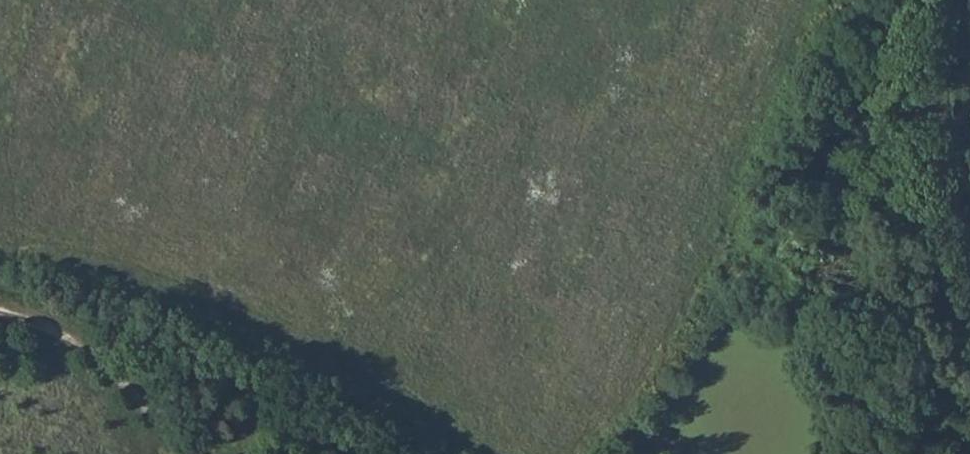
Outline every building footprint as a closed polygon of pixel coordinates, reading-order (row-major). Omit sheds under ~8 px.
[(743,271),(725,272),(725,283),(743,282),(743,271)]
